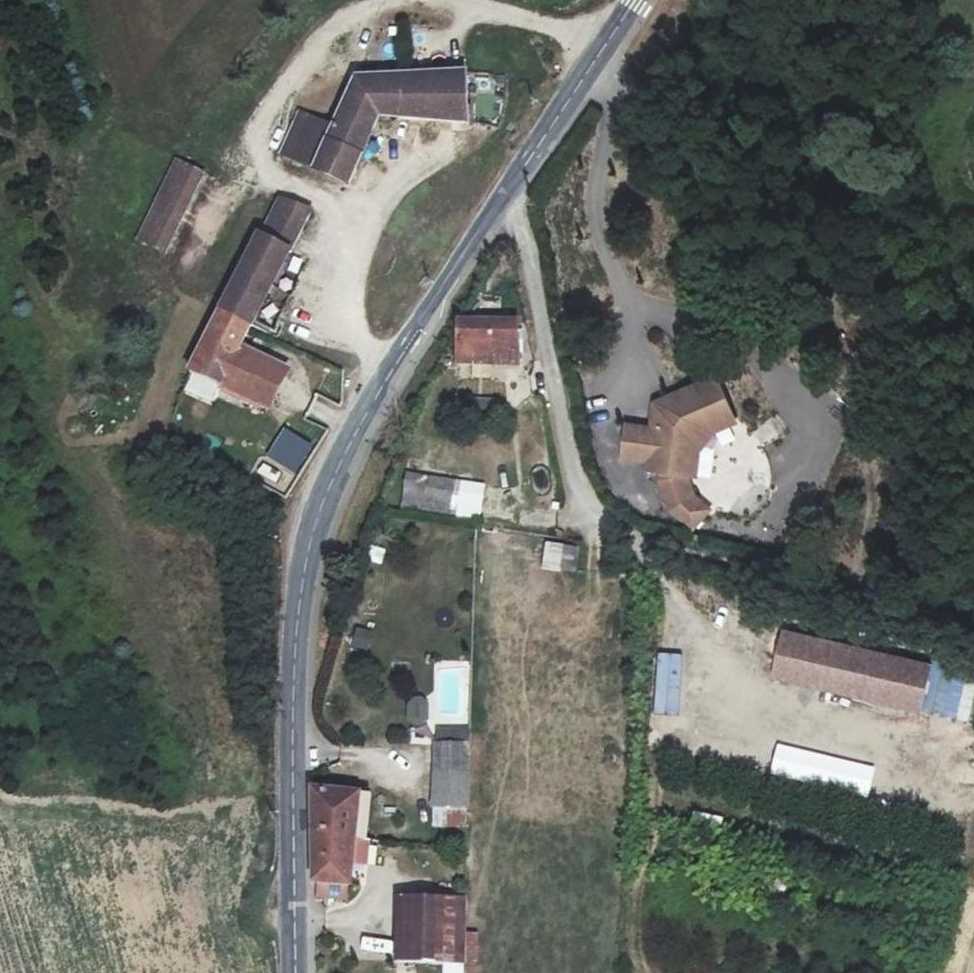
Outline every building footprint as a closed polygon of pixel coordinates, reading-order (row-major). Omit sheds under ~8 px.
[(466,73),(357,79),(334,121),(315,116),(295,155),(351,178),(383,111),(460,121),(466,73)] [(315,116),(302,110),(286,151),(295,155),(315,116)] [(179,162),(141,240),(165,251),(204,173),(179,162)] [(271,217),(296,229),(304,207),(276,201),(271,217)] [(270,216),(259,237),(287,249),(296,229),(271,217),(270,216)] [(259,237),(257,236),(225,303),(255,316),(287,249),(259,237)] [(255,316),(225,303),(191,373),(223,387),(240,349),(255,316)] [(466,327),(457,362),(513,374),(519,334),(466,327)] [(289,369),(240,349),(223,387),(269,409),(289,369)] [(727,416),(711,378),(657,401),(660,409),(657,414),(648,413),(645,430),(640,462),(639,471),(654,473),(679,477),(683,450),(701,426),(727,416)] [(657,401),(649,404),(648,413),(657,414),(660,409),(657,401)] [(679,477),(687,478),(691,453),(707,433),(730,423),(727,416),(701,426),(683,450),(679,477)] [(645,430),(621,426),(616,458),(640,462),(645,430)] [(267,463),(302,474),(312,442),(277,431),(267,463)] [(664,512),(684,530),(701,511),(685,497),(679,480),(679,477),(654,473),(653,481),(664,512)] [(402,475),(400,510),(451,514),(451,519),(480,521),(483,480),(402,475)] [(560,545),(558,572),(574,573),(576,546),(560,545)] [(930,664),(785,630),(774,672),(919,710),(930,664)] [(368,651),(368,631),(350,631),(349,650),(368,651)] [(407,698),(406,723),(426,723),(427,699),(407,698)] [(441,724),(440,737),(470,738),(470,725),(441,724)] [(470,743),(470,738),(440,737),(435,737),(432,798),(464,802),(466,802),(470,743)] [(378,791),(379,780),(317,772),(318,785),(378,791)] [(317,813),(373,824),(378,791),(318,785),(317,813)] [(432,798),(431,819),(464,821),(464,802),(432,798)] [(366,878),(373,824),(317,813),(316,828),(322,828),(321,893),(353,897),(358,875),(366,878)] [(719,830),(721,820),(693,813),(690,823),(719,830)] [(465,899),(435,891),(413,889),(411,935),(464,936),(465,899)] [(411,935),(410,972),(462,972),(464,936),(411,935)]
